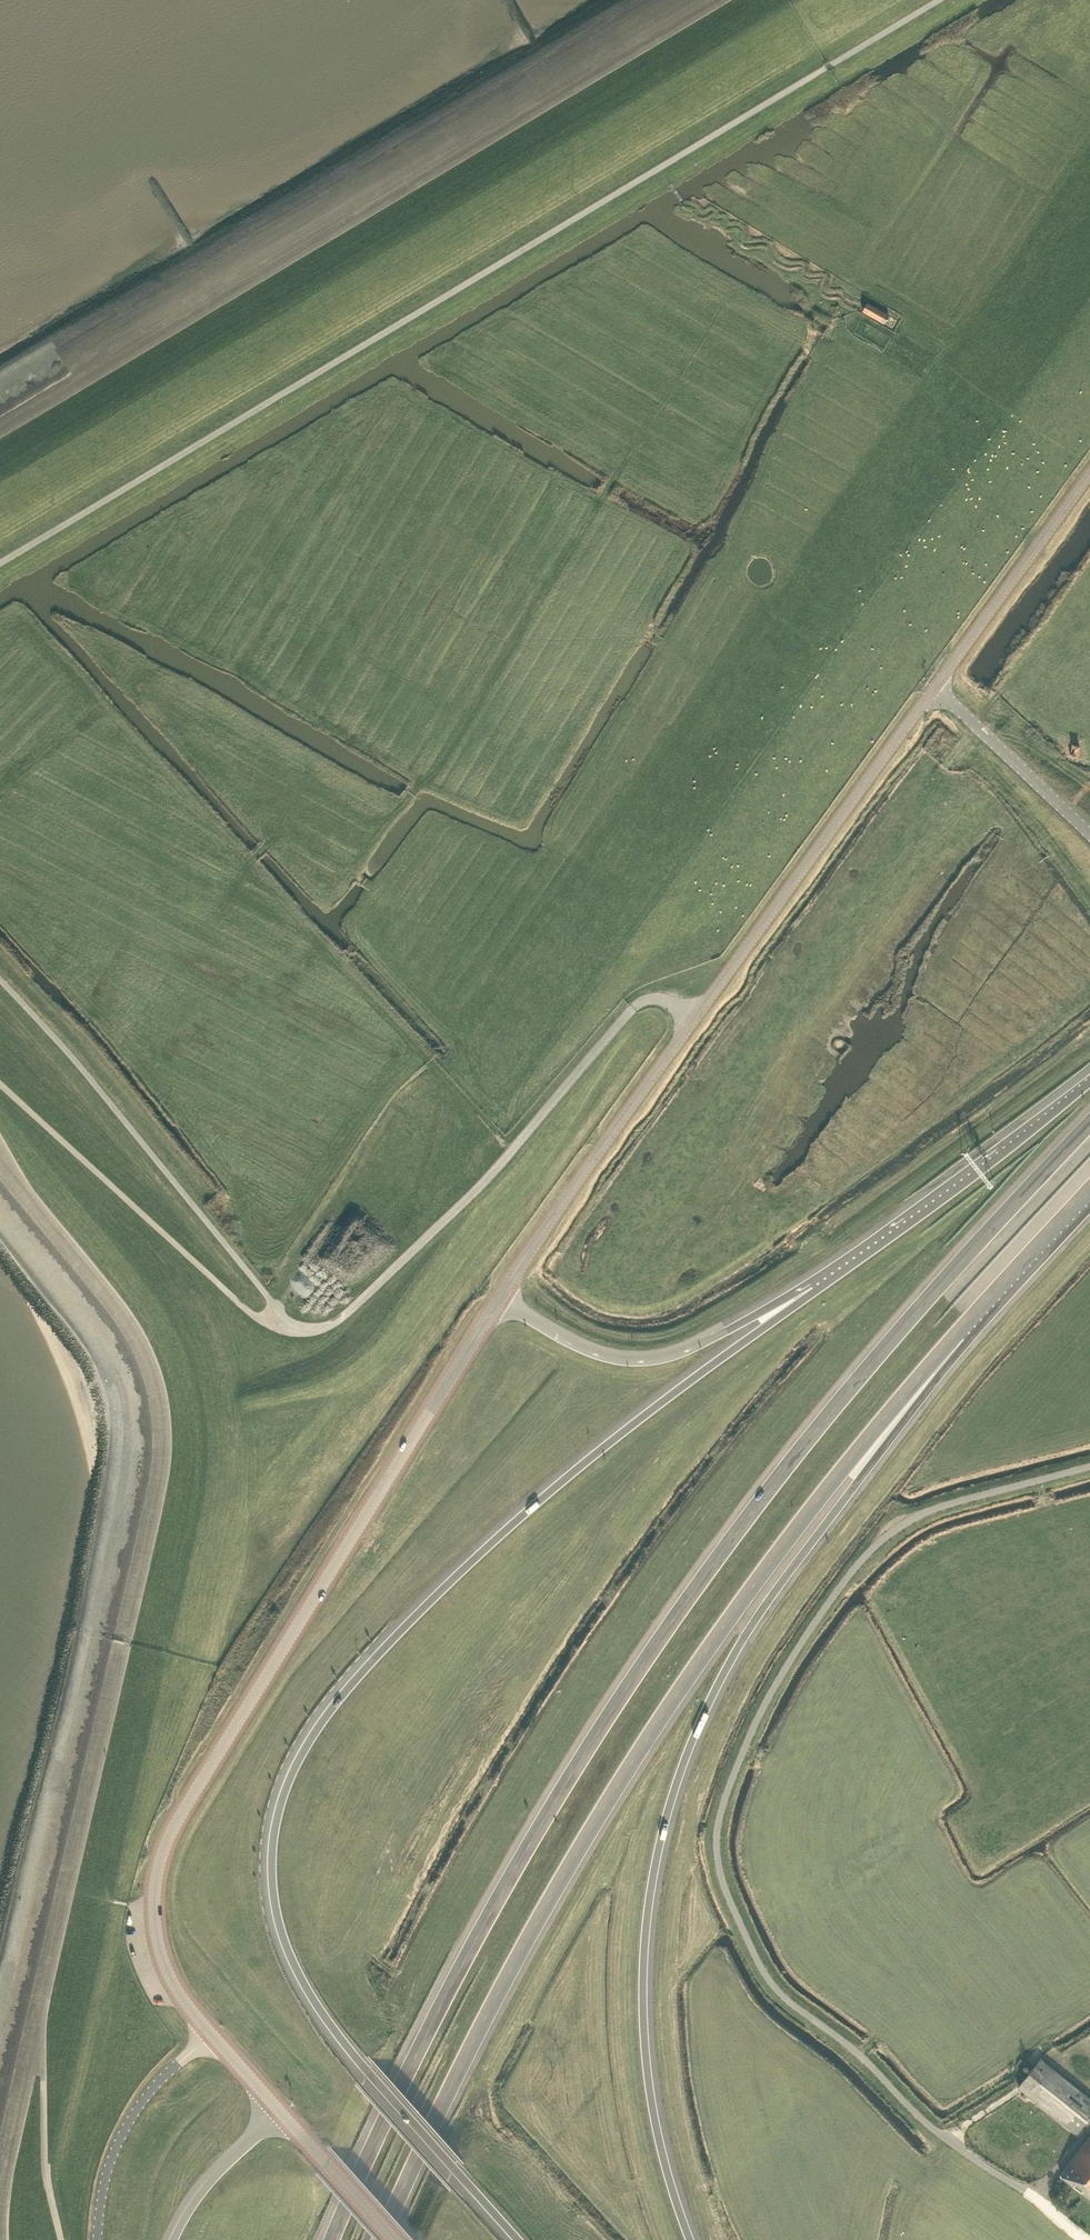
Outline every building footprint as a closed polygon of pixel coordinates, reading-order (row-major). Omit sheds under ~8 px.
[(897,319),(867,302),(862,311),(892,328),(897,319)] [(1079,746),(1072,744),(1070,754),(1077,756),(1079,746)] [(1041,2058),(1018,2086),(1076,2133),(1089,2115),(1089,2097),(1041,2058)] [(1060,2175),(1089,2197),(1089,2136),(1060,2175)]
